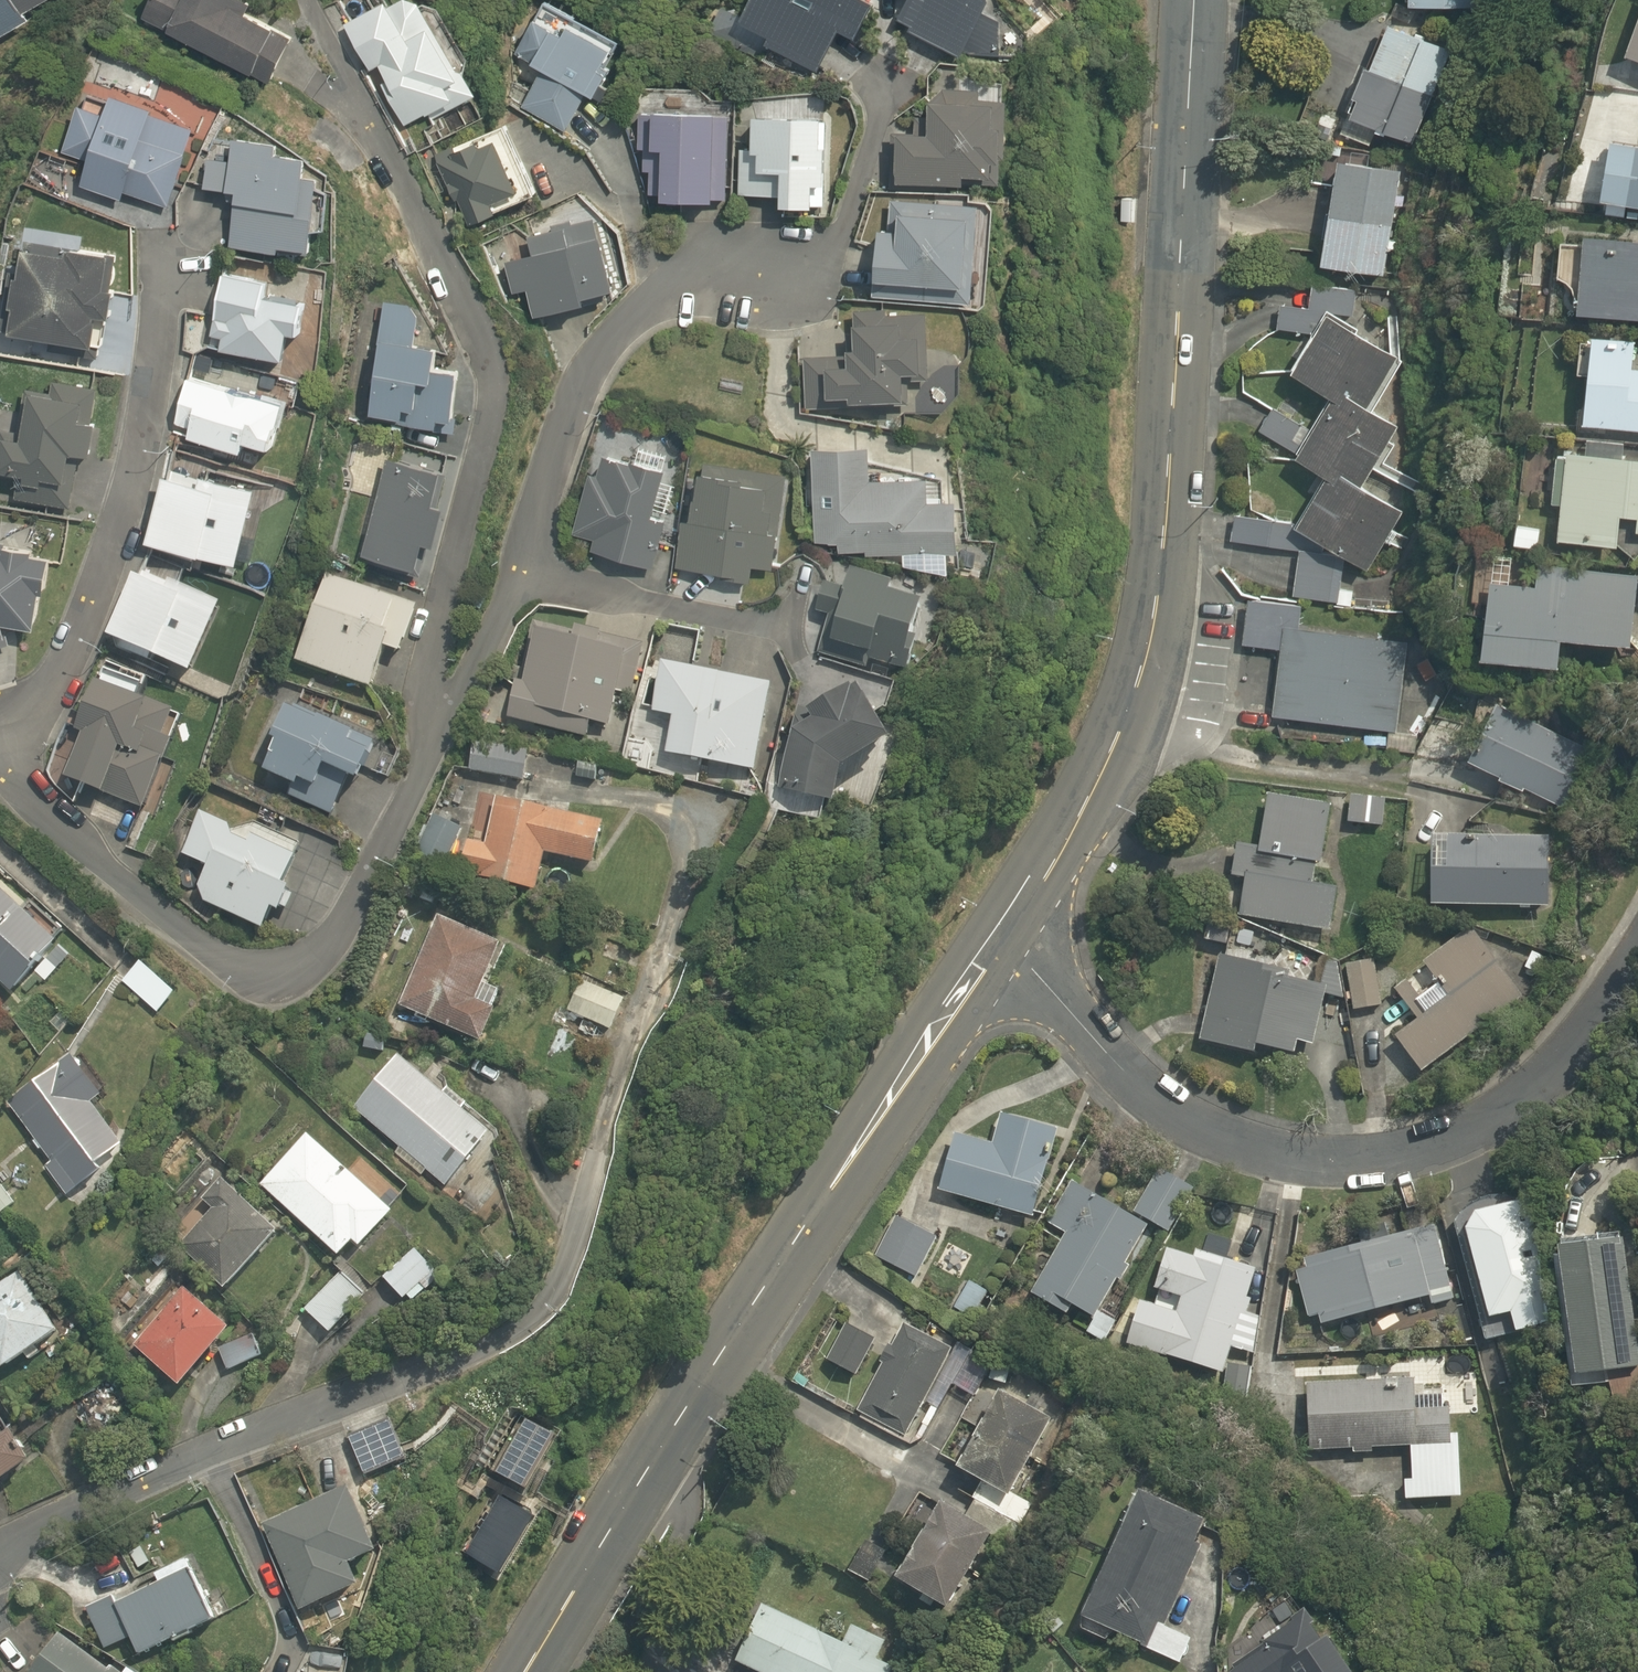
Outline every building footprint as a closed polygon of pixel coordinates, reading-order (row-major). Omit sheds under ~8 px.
[(23,10),(41,0),(0,0),(0,34),(27,18),(23,10)] [(138,16),(267,82),(290,36),(219,0),(146,0),(138,16)] [(421,0),(351,0),(331,12),(398,123),(442,96),(447,105),(474,88),(421,0)] [(560,129),(611,39),(566,14),(540,0),(538,0),(531,13),(526,10),(510,38),(523,45),(497,95),(560,129)] [(727,15),(755,29),(750,39),(762,45),(756,57),(783,71),(791,56),(814,67),(834,26),(850,33),(865,2),(860,0),(734,0),(727,15)] [(957,48),(1000,53),(997,14),(973,6),(975,0),(902,0),(894,16),(957,48)] [(1616,49),(1637,57),(1637,0),(1633,0),(1616,49)] [(1410,135),(1451,51),(1382,17),(1341,102),(1410,135)] [(633,167),(648,168),(647,188),(720,192),(726,89),(653,85),(652,94),(638,93),(633,167)] [(80,156),(74,172),(70,184),(116,200),(121,189),(163,204),(190,130),(142,113),(146,103),(101,87),(95,106),(85,102),(67,152),(80,156)] [(893,123),(890,179),(955,180),(955,166),(985,166),(985,150),(996,150),(996,92),(924,91),(924,123),(893,123)] [(817,143),(822,143),(823,119),(815,118),(815,112),(748,109),(746,144),(737,144),(734,194),(772,195),(771,204),(819,206),(820,197),(821,171),(816,170),(817,143)] [(539,189),(505,118),(450,141),(455,150),(444,156),(475,220),(539,189)] [(1598,130),(1590,190),(1637,196),(1637,135),(1598,130)] [(323,194),(305,194),(306,173),(294,172),(295,148),(267,147),(268,134),(223,132),(222,155),(201,155),(199,187),(229,189),(227,244),(302,248),(303,225),(321,226),(323,194)] [(1330,148),(1316,258),(1388,267),(1401,157),(1330,148)] [(877,197),(871,292),(967,300),(975,205),(877,197)] [(531,310),(608,288),(586,214),(522,233),(527,252),(500,260),(509,291),(524,287),(531,310)] [(1637,315),(1637,231),(1573,226),(1567,310),(1637,315)] [(90,338),(100,249),(12,236),(2,328),(90,338)] [(216,326),(213,344),(280,354),(284,328),(296,330),(301,297),(258,291),(261,273),(215,266),(207,325),(216,326)] [(1305,304),(1264,301),(1262,328),(1305,331),(1286,364),(1325,386),(1289,451),(1324,471),(1292,520),(1362,559),(1393,503),(1359,484),(1395,419),(1360,399),(1388,349),(1341,323),(1342,310),(1354,312),(1357,282),(1308,277),(1305,304)] [(416,297),(379,296),(368,410),(402,413),(401,420),(431,422),(432,410),(449,412),(453,363),(430,360),(431,343),(412,341),(416,297)] [(810,401),(902,396),(903,418),(964,415),(960,351),(921,353),(919,304),(840,309),(843,349),(805,352),(810,401)] [(1630,331),(1584,326),(1574,420),(1637,427),(1637,364),(1627,363),(1630,331)] [(285,397),(183,368),(169,414),(184,419),(180,434),(233,449),(238,433),(272,443),(285,397)] [(92,383),(54,376),(53,386),(20,383),(17,421),(0,419),(0,481),(13,483),(11,502),(66,508),(72,458),(85,459),(92,383)] [(596,427),(590,450),(570,529),(593,535),(590,546),(648,560),(654,537),(668,541),(691,451),(596,427)] [(1558,444),(1554,532),(1611,534),(1612,509),(1632,510),(1632,525),(1637,525),(1637,458),(1619,457),(1620,439),(1585,437),(1585,445),(1558,444)] [(862,442),(807,443),(810,536),(831,535),(832,551),(949,548),(947,490),(918,491),(917,470),(863,471),(862,442)] [(446,469),(388,454),(360,547),(405,561),(414,533),(425,536),(446,469)] [(159,458),(140,536),(231,559),(250,481),(159,458)] [(783,482),(690,470),(675,560),(746,572),(748,559),(770,563),(783,482)] [(1229,514),(1227,544),(1288,549),(1291,519),(1229,514)] [(1541,524),(1508,519),(1505,541),(1537,546),(1541,524)] [(46,552),(0,544),(0,615),(34,621),(46,552)] [(928,644),(944,592),(888,576),(846,563),(827,558),(818,595),(834,601),(821,645),(909,671),(918,641),(928,644)] [(1478,575),(1472,645),(1555,655),(1557,633),(1627,641),(1636,570),(1532,558),(1529,581),(1478,575)] [(134,560),(98,631),(184,670),(217,599),(134,560)] [(414,602),(324,572),(292,657),(366,685),(381,645),(396,651),(414,602)] [(1272,696),(1270,711),(1395,727),(1406,639),(1297,625),(1300,603),(1246,596),(1241,642),(1267,645),(1266,655),(1273,656),(1268,695),(1272,696)] [(640,649),(528,621),(502,714),(583,736),(587,720),(605,725),(614,692),(627,696),(640,649)] [(140,804),(170,738),(160,733),(171,707),(137,691),(144,676),(97,655),(68,719),(83,726),(63,769),(140,804)] [(768,683),(657,656),(645,708),(668,713),(660,750),(749,770),(768,683)] [(846,676),(801,661),(778,792),(831,802),(837,763),(881,735),(846,676)] [(1483,691),(1455,749),(1558,799),(1586,741),(1483,691)] [(283,699),(252,774),(336,817),(371,739),(283,699)] [(465,740),(461,771),(520,779),(524,748),(465,740)] [(448,857),(480,788),(450,774),(418,843),(448,857)] [(1227,889),(1223,912),(1328,930),(1336,883),(1313,879),(1326,799),(1262,788),(1253,840),(1233,836),(1226,874),(1239,876),(1236,891),(1227,889)] [(600,818),(484,790),(473,837),(463,835),(455,869),(531,888),(541,846),(590,858),(600,818)] [(1345,790),(1341,819),(1381,824),(1384,795),(1345,790)] [(191,793),(149,881),(254,928),(294,840),(191,793)] [(1424,829),(1424,900),(1555,901),(1556,831),(1424,829)] [(9,991),(60,935),(0,880),(0,983),(9,991)] [(497,940),(434,914),(393,1008),(473,1043),(488,1008),(471,1000),(497,940)] [(1229,919),(1202,916),(1199,940),(1227,943),(1229,919)] [(1450,992),(1431,968),(1298,955),(1296,980),(1269,974),(1272,965),(1217,952),(1200,1041),(1245,1051),(1247,1041),(1290,1051),(1293,1039),(1312,1043),(1324,992),(1349,994),(1350,1004),(1377,1001),(1390,992),(1395,993),(1414,1021),(1391,1039),(1417,1072),(1516,994),(1494,958),(1450,992)] [(172,992),(136,961),(116,981),(154,1013),(172,992)] [(559,1008),(563,1010),(609,1030),(623,997),(573,975),(559,1008)] [(387,1047),(342,1105),(446,1187),(491,1129),(387,1047)] [(73,1050),(5,1101),(49,1158),(40,1165),(62,1193),(94,1168),(89,1162),(118,1140),(87,1100),(102,1088),(73,1050)] [(989,1141),(946,1130),(930,1188),(1028,1214),(1053,1126),(997,1111),(989,1141)] [(393,1202),(301,1122),(255,1180),(344,1257),(393,1202)] [(1160,1228),(1186,1183),(1160,1168),(1135,1213),(1160,1228)] [(220,1288),(278,1227),(221,1172),(162,1233),(220,1288)] [(1088,1315),(1143,1223),(1071,1183),(1047,1222),(1064,1232),(1028,1292),(1065,1314),(1071,1305),(1088,1315)] [(1455,1250),(1482,1339),(1546,1319),(1507,1193),(1466,1205),(1455,1250)] [(914,1277),(937,1231),(895,1210),(872,1256),(914,1277)] [(1352,1228),(1355,1242),(1299,1256),(1316,1323),(1425,1295),(1428,1307),(1453,1300),(1449,1285),(1433,1222),(1384,1235),(1380,1221),(1352,1228)] [(1632,1363),(1618,1236),(1548,1243),(1562,1371),(1632,1363)] [(441,1259),(410,1238),(380,1283),(412,1304),(441,1259)] [(1123,1337),(1216,1367),(1224,1342),(1245,1349),(1256,1318),(1234,1311),(1249,1266),(1190,1244),(1187,1254),(1164,1246),(1151,1285),(1175,1293),(1169,1309),(1136,1298),(1123,1337)] [(355,1289),(304,1248),(273,1287),(323,1328),(355,1289)] [(0,1282),(0,1362),(55,1328),(19,1270),(0,1282)] [(971,1314),(984,1290),(964,1278),(951,1302),(971,1314)] [(172,1384),(223,1321),(176,1283),(125,1346),(172,1384)] [(908,1425),(947,1348),(901,1324),(862,1401),(908,1425)] [(855,1373),(872,1339),(845,1325),(827,1359),(855,1373)] [(223,1368),(261,1352),(252,1330),(214,1346),(223,1368)] [(1305,1369),(1263,1369),(1260,1444),(1403,1446),(1403,1497),(1457,1498),(1458,1429),(1442,1429),(1443,1395),(1410,1394),(1410,1383),(1305,1381),(1305,1369)] [(997,1390),(952,1466),(1004,1496),(1048,1419),(997,1390)] [(30,1453),(11,1423),(7,1426),(0,1416),(0,1473),(30,1453)] [(345,1487),(259,1519),(295,1605),(352,1581),(343,1560),(371,1548),(345,1487)] [(1204,1514),(1134,1487),(1079,1615),(1108,1628),(1103,1640),(1130,1651),(1134,1642),(1183,1663),(1194,1637),(1158,1622),(1204,1514)] [(942,1603),(985,1528),(935,1497),(891,1573),(942,1603)] [(155,1581),(106,1606),(131,1655),(213,1613),(181,1552),(149,1569),(155,1581)] [(1298,1599),(1251,1630),(1262,1648),(1225,1671),(1346,1671),(1298,1599)] [(728,1659),(755,1671),(887,1671),(890,1665),(871,1656),(881,1635),(843,1617),(833,1638),(757,1603),(728,1659)] [(23,1671),(119,1671),(54,1630),(23,1671)]
